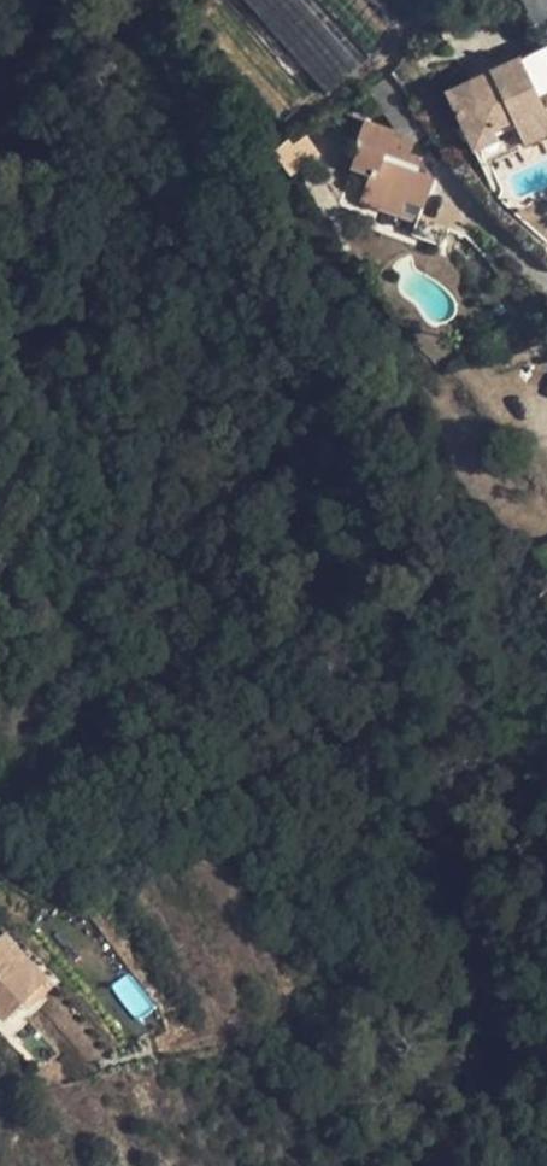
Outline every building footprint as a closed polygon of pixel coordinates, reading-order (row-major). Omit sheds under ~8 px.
[(357,50),(313,0),(246,0),(324,89),(328,92),(365,59),(357,50)] [(449,92),(477,149),(501,138),(493,124),(512,115),(525,142),(546,132),(546,110),(522,58),(449,92)] [(459,229),(466,213),(469,206),(429,190),(435,177),(418,170),(423,156),(411,151),(414,141),(394,133),(396,128),(367,117),(357,142),(362,144),(353,168),(372,175),(363,201),(417,222),(413,233),(443,245),(450,226),(459,229)] [(28,988),(15,1000),(8,1005),(14,1012),(44,988),(0,936),(0,955),(28,988)] [(8,1005),(15,1000),(28,988),(0,955),(0,1012),(8,1005)]
